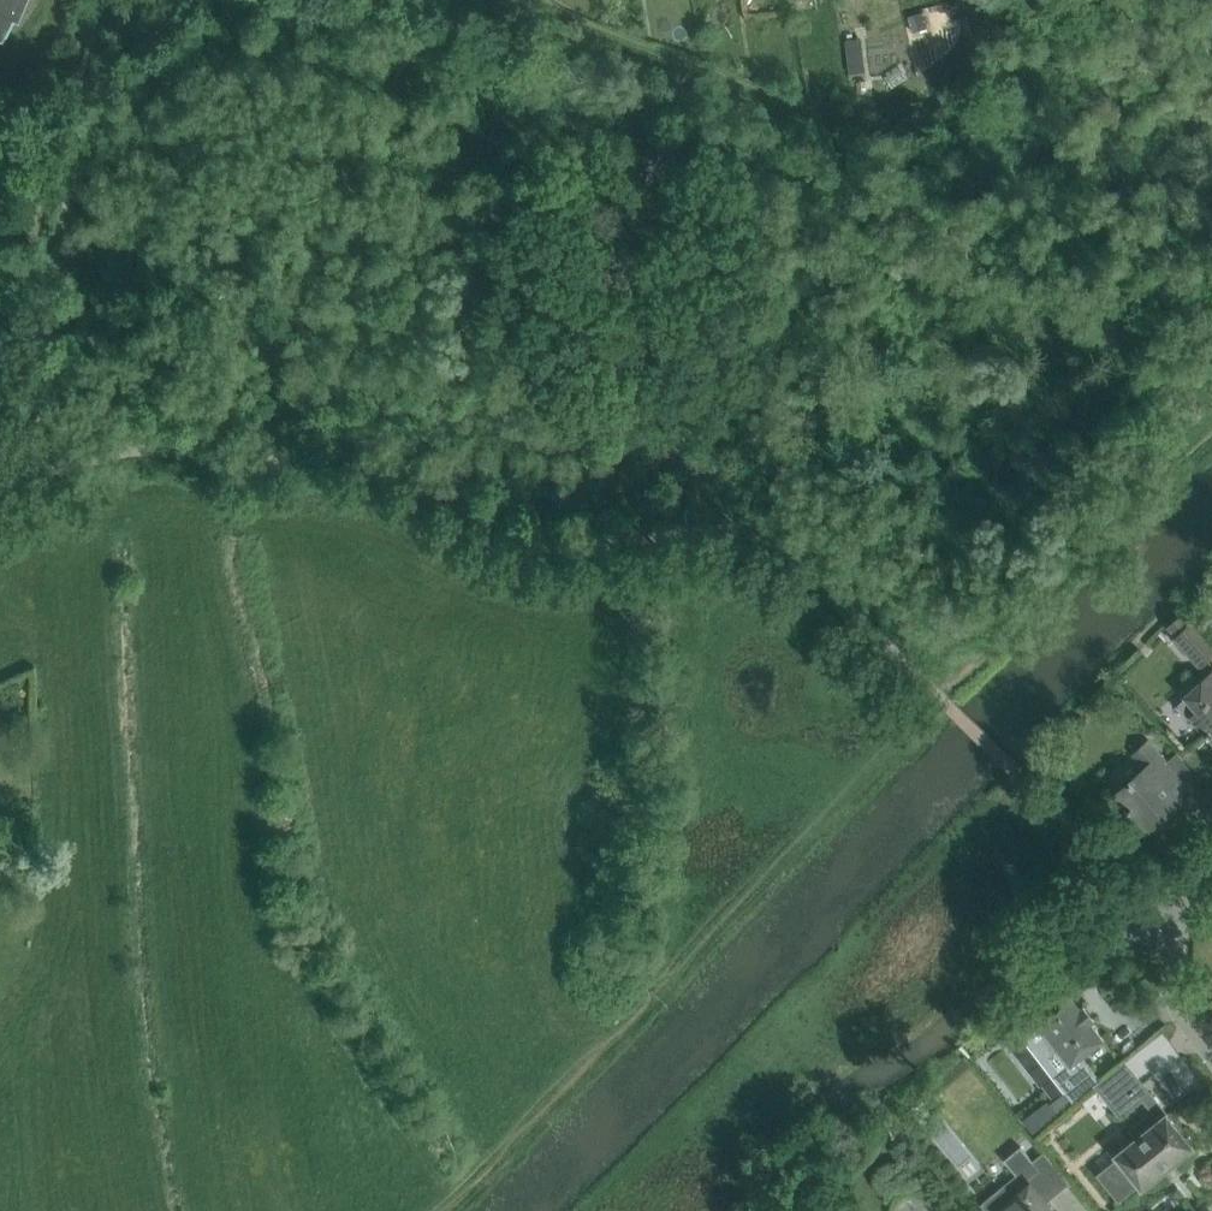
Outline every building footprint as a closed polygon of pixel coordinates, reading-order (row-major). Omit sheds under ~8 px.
[(0,4),(12,8),(15,0),(0,0),(0,4)] [(1188,653),(1200,666),(1211,655),(1211,640),(1196,621),(1176,639),(1188,653)] [(1206,735),(1209,739),(1211,737),(1211,738),(1211,675),(1188,697),(1200,711),(1194,717),(1208,734),(1206,735)] [(1133,754),(1146,769),(1117,795),(1130,810),(1129,811),(1132,815),(1134,813),(1149,830),(1172,810),(1166,803),(1186,785),(1183,782),(1194,772),(1177,753),(1166,763),(1147,742),(1133,754)] [(1068,992),(1035,1018),(1046,1033),(1037,1040),(1049,1057),(1059,1050),(1069,1063),(1053,1075),(1066,1091),(1073,1101),(1100,1080),(1082,1057),(1105,1040),(1068,992)] [(1094,1086),(1108,1102),(1139,1077),(1125,1061),(1094,1086)] [(1047,1104),(1025,1122),(1034,1133),(1056,1116),(1047,1104)] [(1119,1159),(1099,1174),(1120,1200),(1140,1184),(1143,1188),(1194,1147),(1168,1114),(1159,1121),(1137,1139),(1117,1156),(1119,1159)] [(1017,1176),(1024,1184),(1027,1181),(1040,1170),(1021,1146),(1004,1160),(1017,1176)] [(982,1205),(987,1210),(1052,1210),(1027,1181),(1024,1184),(1017,1176),(982,1205)]
